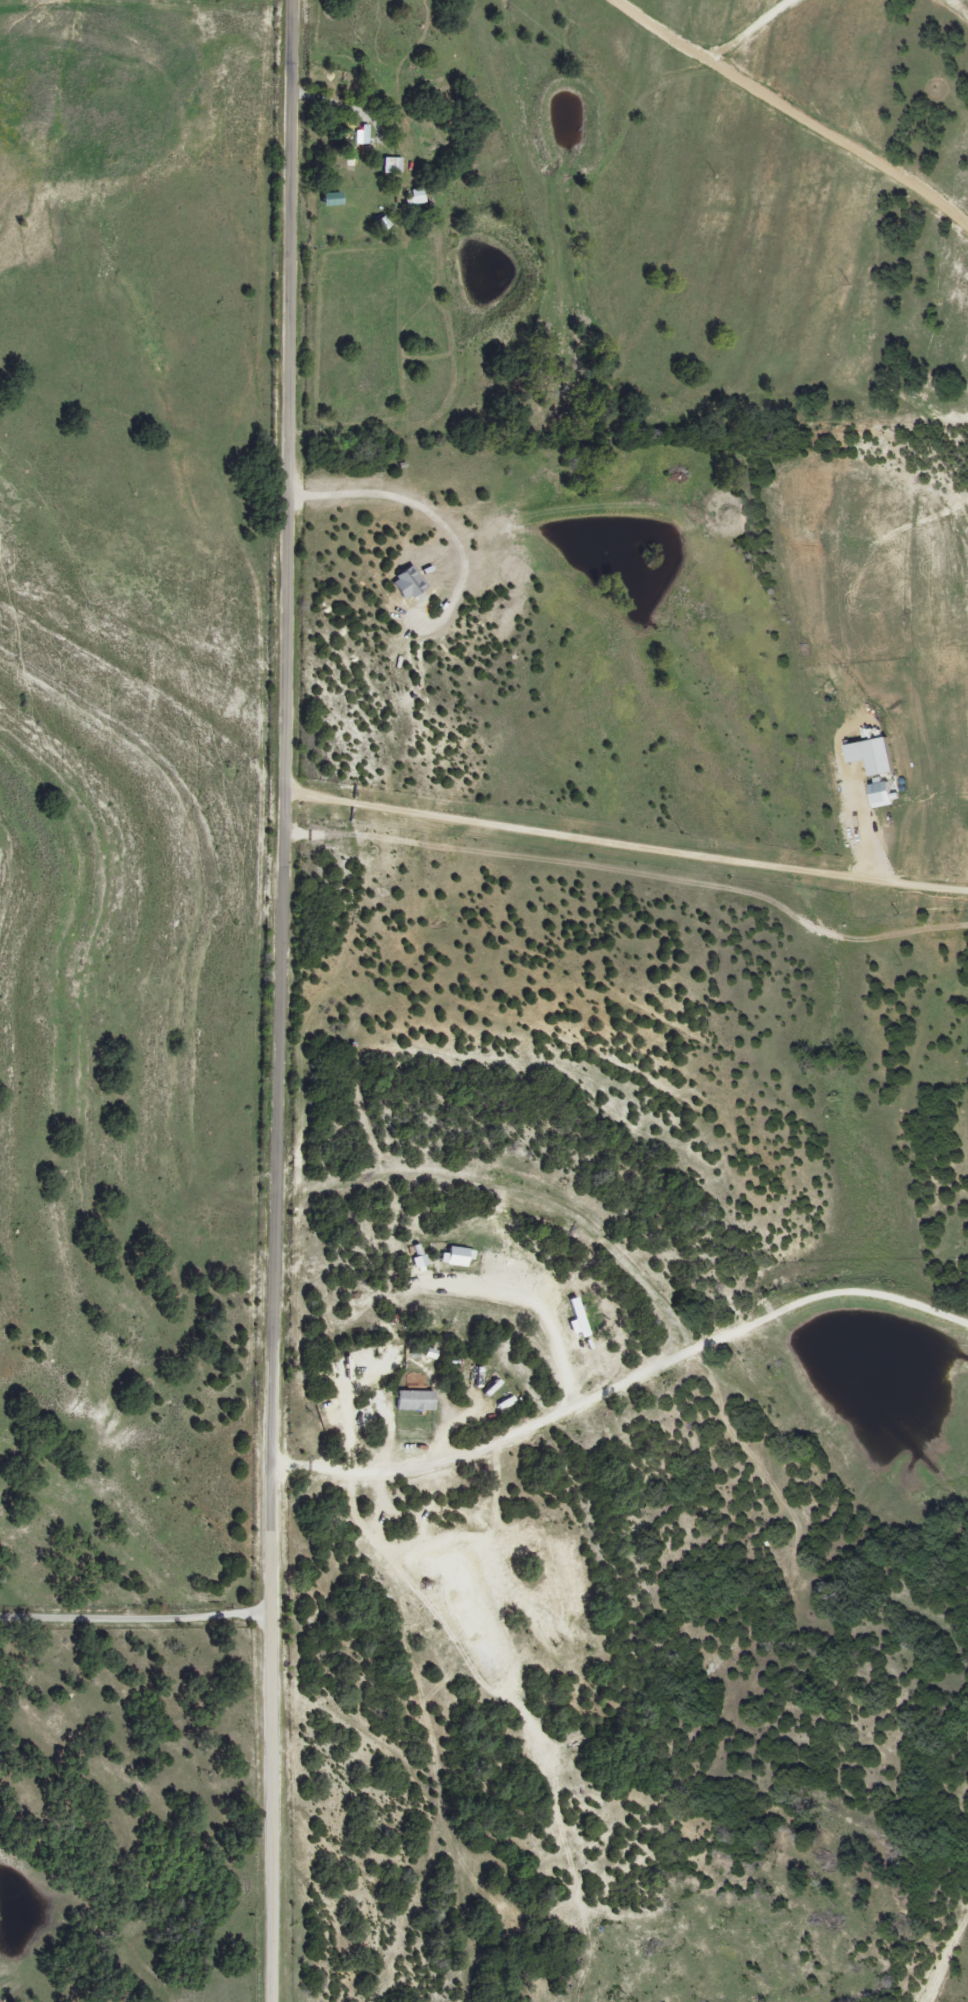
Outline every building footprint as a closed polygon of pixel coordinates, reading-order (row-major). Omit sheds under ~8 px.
[(338,168),(350,168),(350,145),(362,145),(362,125),(338,125),(338,168)] [(396,158),(377,158),(377,174),(396,174),(396,158)]
